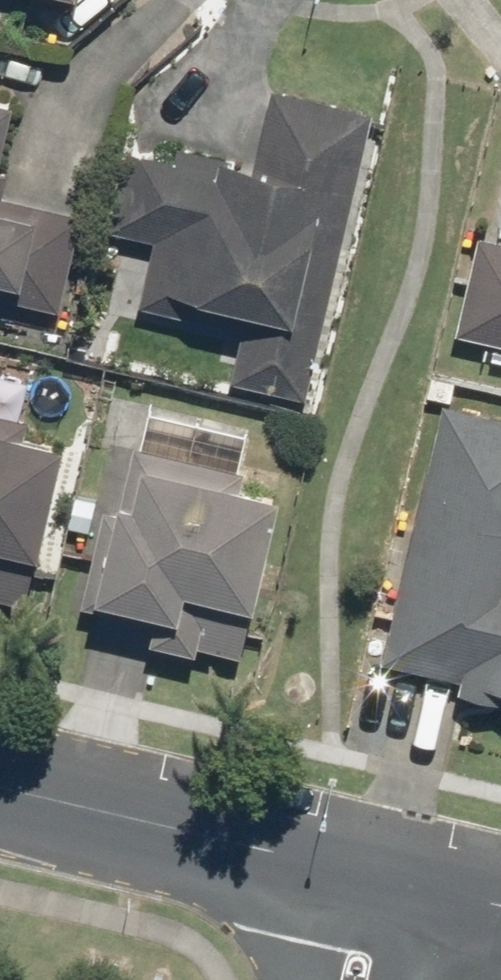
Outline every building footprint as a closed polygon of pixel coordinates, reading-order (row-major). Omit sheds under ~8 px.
[(150,238),(137,304),(243,325),(231,386),(315,403),(372,116),(260,94),(244,171),(136,150),(120,231),(150,238)] [(0,212),(0,283),(58,296),(76,218),(20,206),(18,216),(0,212)] [(470,237),(447,339),(500,352),(500,244),(470,237)] [(373,667),(500,697),(500,418),(435,403),(373,667)] [(186,462),(192,431),(147,422),(144,440),(119,435),(106,501),(69,494),(63,529),(90,534),(76,606),(169,623),(172,605),(195,609),(185,647),(231,660),(261,494),(231,489),(234,471),(186,462)] [(15,608),(48,446),(12,439),(14,429),(0,426),(0,605),(15,608)]
